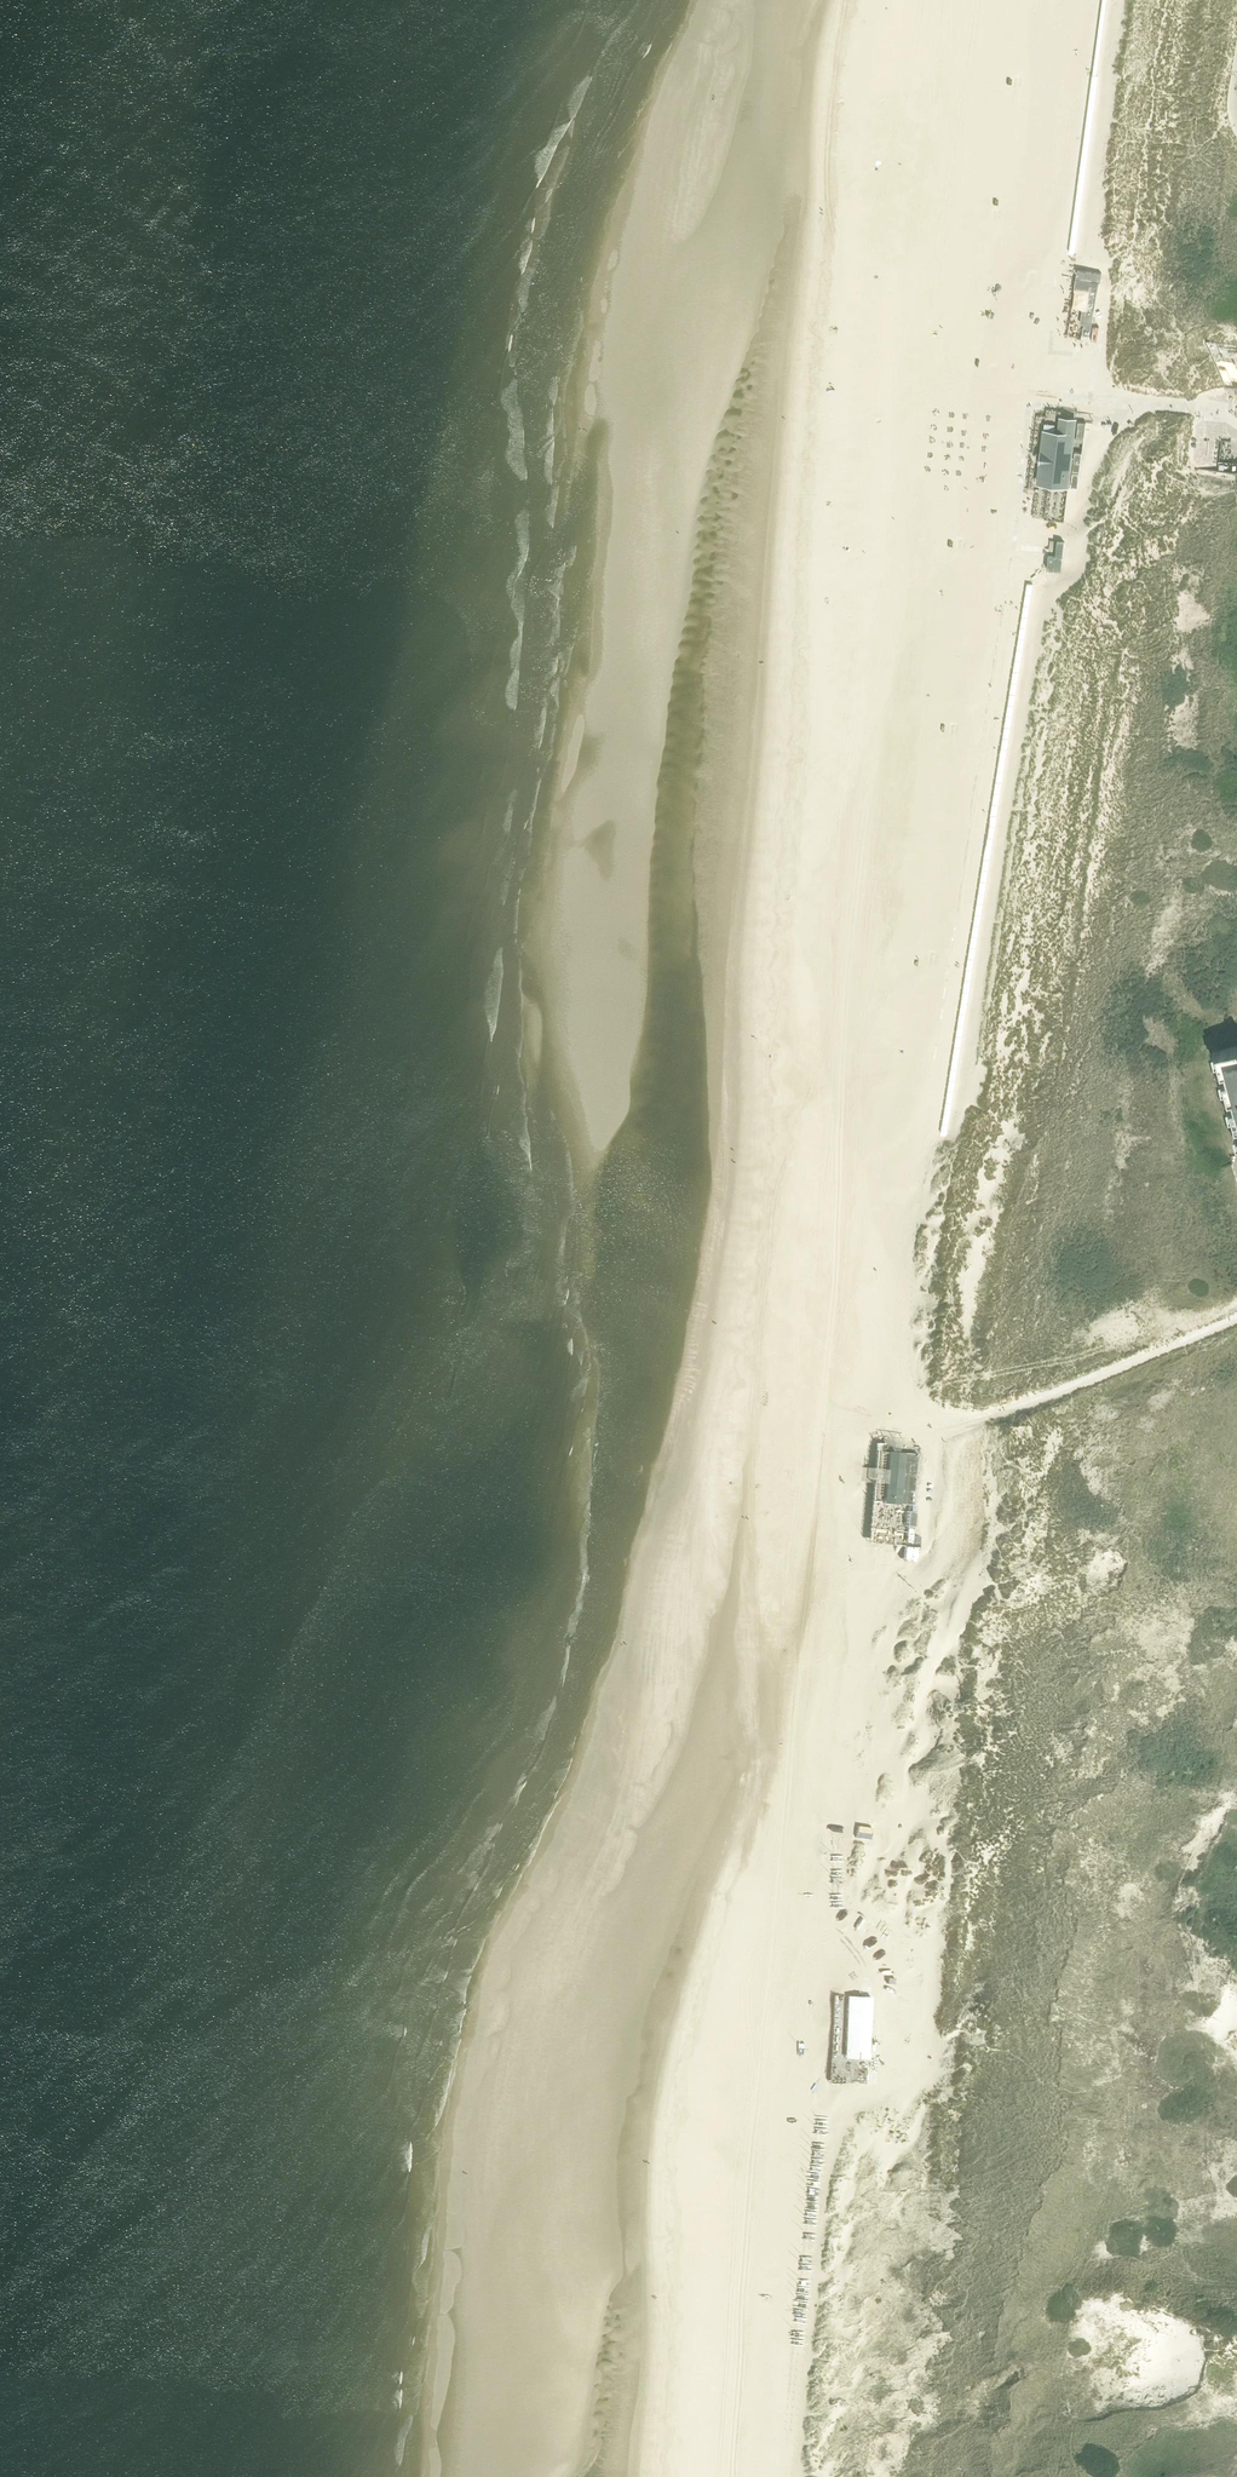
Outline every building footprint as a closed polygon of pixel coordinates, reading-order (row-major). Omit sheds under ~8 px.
[(1102,271),(1077,269),(1075,289),(1089,290),(1087,308),(1088,308),(1085,332),(1084,332),(1084,338),(1093,339),(1093,333),(1095,309),(1096,309),(1099,280),(1101,280),(1102,271)] [(1206,341),(1215,363),(1217,361),(1219,361),(1217,356),(1220,351),(1216,342),(1206,341)] [(1075,419),(1060,417),(1059,428),(1054,428),(1054,431),(1043,430),(1041,452),(1037,452),(1036,458),(1040,459),(1038,481),(1070,484),(1070,485),(1078,486),(1082,452),(1074,451),(1074,456),(1071,455),(1075,419)] [(1217,1051),(1222,1071),(1226,1070),(1227,1074),(1228,1078),(1224,1079),(1229,1098),(1234,1097),(1235,1105),(1231,1106),(1236,1126),(1236,1125),(1236,1046),(1232,1047),(1217,1051)] [(901,1454),(887,1452),(882,1502),(912,1505),(916,1454),(902,1452),(901,1454)] [(844,2057),(869,2058),(871,1996),(846,1995),(844,2057)]
